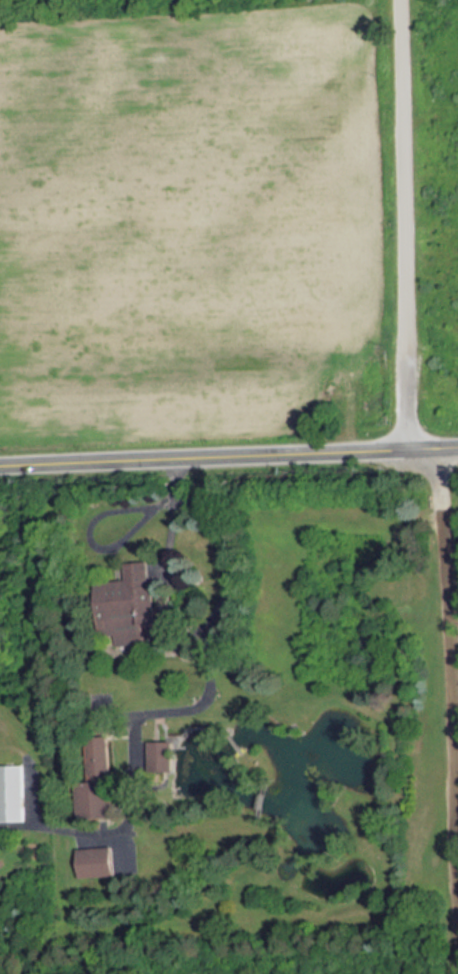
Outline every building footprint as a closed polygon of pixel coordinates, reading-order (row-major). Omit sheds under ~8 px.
[(90,580),(94,640),(112,638),(113,647),(159,644),(152,553),(119,555),(121,578),(90,580)] [(73,778),(74,819),(115,818),(112,731),(86,732),(88,778),(73,778)] [(149,772),(176,772),(176,740),(149,740),(149,772)] [(20,823),(18,762),(0,763),(0,824),(20,823)] [(74,848),(76,881),(112,880),(108,847),(74,848)]
